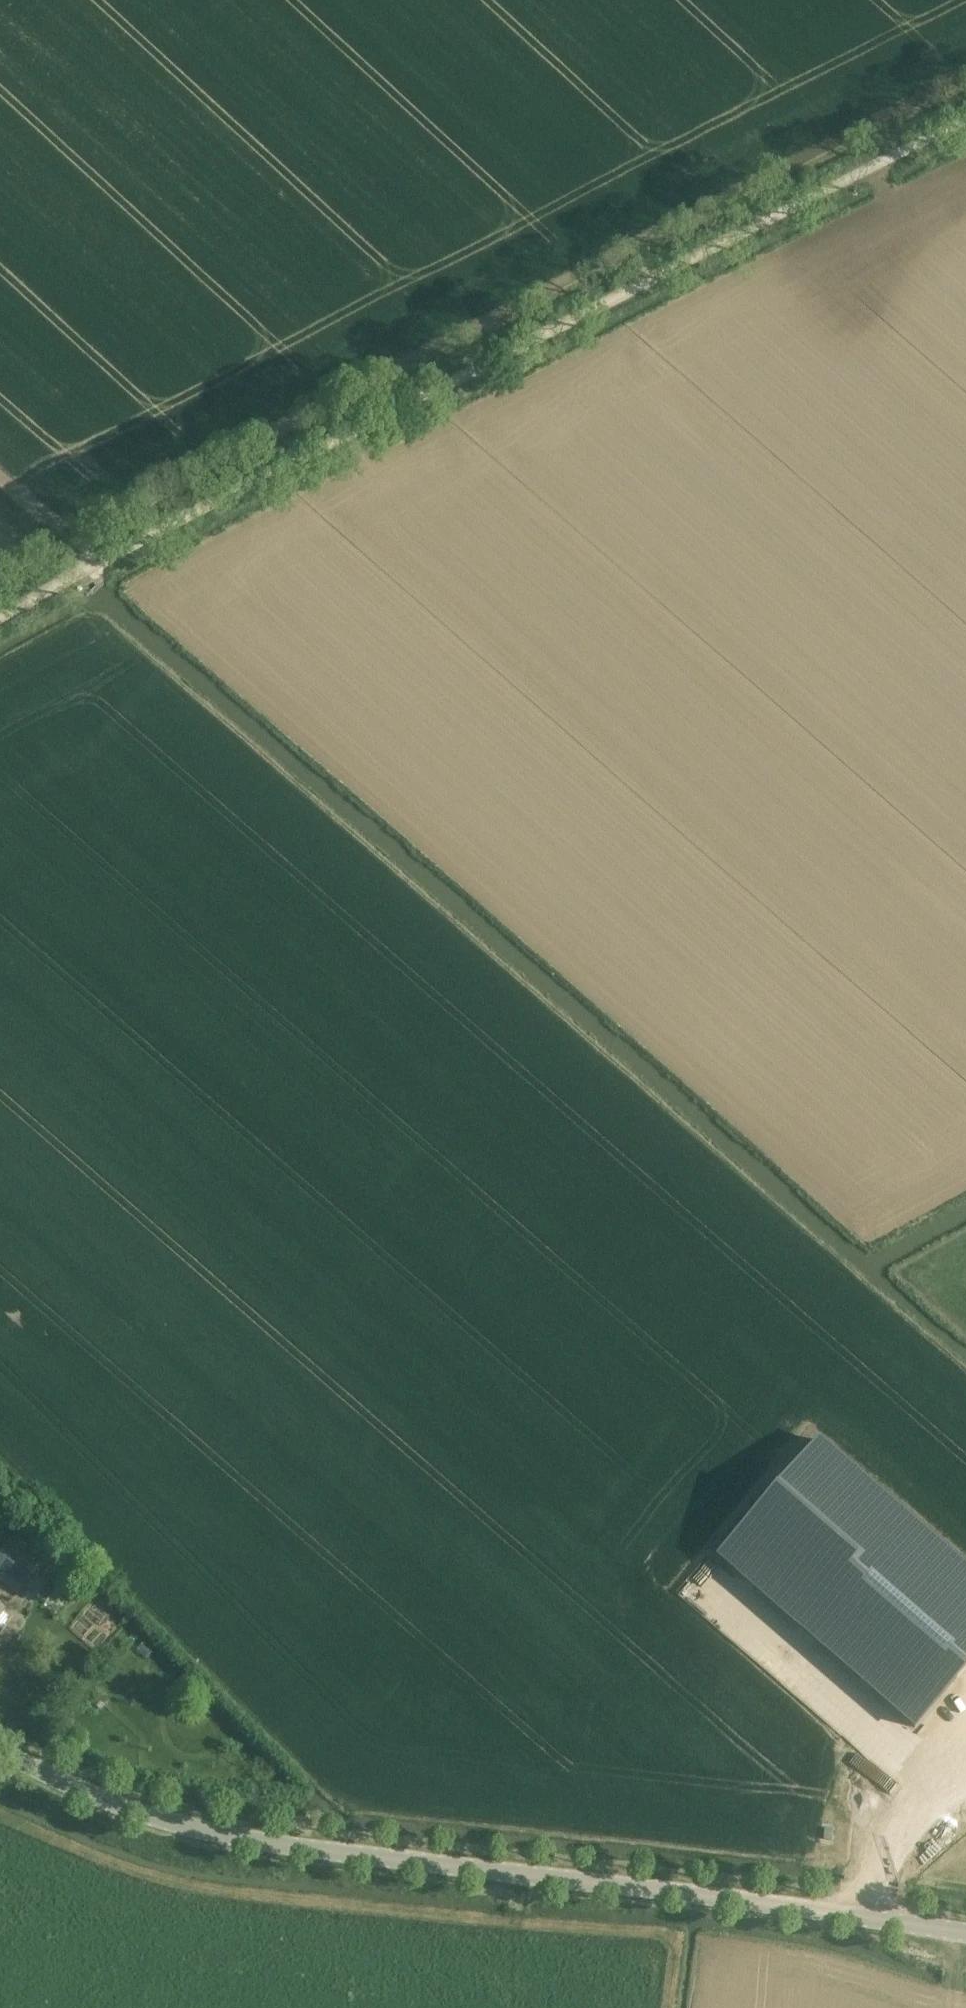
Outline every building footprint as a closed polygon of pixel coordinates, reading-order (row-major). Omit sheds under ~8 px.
[(914,1727),(965,1668),(965,1570),(818,1441),(718,1556),(914,1727)] [(0,1552),(0,1580),(18,1594),(32,1577),(0,1552)]
